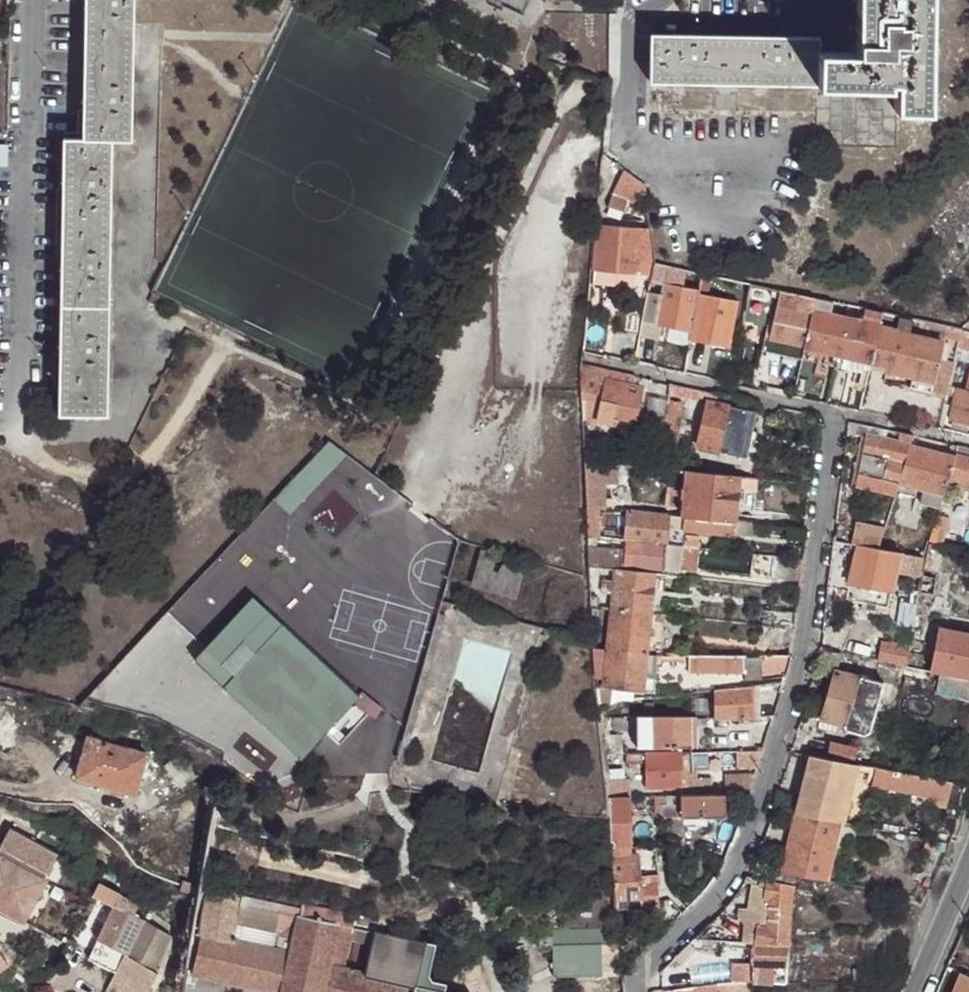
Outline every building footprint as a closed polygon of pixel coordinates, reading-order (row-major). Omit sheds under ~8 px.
[(83,34),(83,39),(133,39),(133,34),(134,0),(83,0),(83,34)] [(852,48),(831,47),(832,66),(816,67),(816,81),(886,83),(888,76),(892,77),(891,104),(896,105),(926,106),(928,0),(853,0),(852,48)] [(725,80),(726,33),(648,32),(647,78),(725,80)] [(725,80),(816,81),(816,67),(816,48),(816,35),(726,33),(725,80)] [(133,39),(83,39),(81,140),(109,140),(131,139),(133,39)] [(832,66),(831,47),(816,48),(816,67),(832,66)] [(108,225),(109,140),(81,140),(80,136),(62,136),(60,224),(108,225)] [(643,184),(622,169),(606,205),(623,210),(627,199),(645,205),(643,184)] [(627,199),(623,210),(647,218),(645,205),(627,199)] [(648,227),(606,224),(598,223),(593,284),(649,286),(652,263),(648,227)] [(108,225),(60,224),(59,303),(107,304),(108,225)] [(686,269),(652,263),(649,286),(640,336),(657,339),(661,324),(691,331),(698,292),(698,289),(683,285),(686,269)] [(815,297),(780,290),(777,302),(768,339),(799,346),(803,347),(815,297)] [(737,299),(698,292),(691,331),(689,339),(728,346),(737,299)] [(831,300),(815,297),(803,347),(837,355),(845,317),(828,313),(831,300)] [(107,304),(59,303),(56,415),(105,416),(107,304)] [(864,308),(861,320),(877,324),(878,323),(881,311),(864,308)] [(896,314),(881,311),(878,323),(893,326),(896,314)] [(913,318),(896,314),(893,326),(886,365),(885,369),(911,375),(932,380),(937,358),(940,340),(909,334),(913,318)] [(845,317),(837,355),(870,361),(877,324),(861,320),(845,317)] [(942,324),(913,318),(909,334),(940,340),(942,324)] [(878,323),(877,324),(870,361),(886,365),(893,326),(878,323)] [(960,328),(953,359),(967,363),(968,355),(968,330),(963,329),(960,328)] [(799,346),(768,339),(763,338),(761,349),(797,357),(799,346)] [(837,355),(803,347),(801,358),(834,365),(837,355)] [(870,361),(837,355),(834,365),(868,373),(870,361)] [(950,361),(937,358),(932,380),(930,389),(943,393),(950,361)] [(581,368),(581,378),(605,383),(606,379),(614,380),(616,371),(582,363),(581,368)] [(614,380),(632,384),(634,375),(616,371),(614,380)] [(932,380),(911,375),(909,386),(929,391),(930,389),(932,380)] [(606,379),(605,383),(597,420),(632,427),(642,386),(632,384),(614,380),(606,379)] [(957,387),(947,385),(944,396),(954,399),(957,387)] [(957,387),(954,399),(950,420),(968,424),(968,390),(966,390),(957,387)] [(668,399),(663,440),(675,442),(680,400),(668,399)] [(746,457),(756,412),(707,402),(698,445),(746,457)] [(942,407),(937,428),(942,429),(947,408),(942,407)] [(891,442),(910,446),(913,436),(894,432),(891,442)] [(859,474),(900,483),(910,446),(891,442),(865,436),(859,474)] [(328,442),(274,499),(290,513),(347,454),(328,442)] [(923,489),(943,494),(946,485),(949,476),(955,456),(910,446),(900,483),(923,489)] [(957,446),(955,456),(949,476),(955,478),(968,482),(968,448),(957,446)] [(584,451),(584,458),(594,459),(594,452),(584,451)] [(584,458),(585,481),(599,480),(599,460),(594,459),(584,458)] [(687,470),(682,516),(735,522),(738,489),(756,491),(757,479),(726,475),(700,472),(687,470)] [(896,495),(900,483),(859,474),(857,486),(896,495)] [(968,492),(968,482),(955,478),(952,487),(968,492)] [(585,481),(586,504),(598,505),(605,507),(605,480),(599,480),(585,481)] [(921,502),(939,507),(943,494),(923,489),(921,502)] [(586,504),(587,534),(599,536),(598,505),(586,504)] [(628,510),(625,538),(665,543),(668,514),(628,510)] [(929,543),(939,546),(949,516),(938,514),(929,543)] [(753,523),(735,522),(682,516),(681,529),(752,536),(753,523)] [(857,546),(878,549),(884,530),(855,524),(852,544),(857,546)] [(587,534),(587,564),(602,566),(615,567),(622,568),(625,538),(599,536),(587,534)] [(686,534),(685,546),(695,547),(696,536),(686,534)] [(625,538),(622,568),(655,572),(656,568),(663,569),(665,543),(625,538)] [(665,543),(663,569),(678,571),(680,546),(665,543)] [(920,577),(918,592),(939,596),(942,578),(935,576),(938,560),(943,547),(939,546),(929,543),(923,557),(920,577)] [(833,550),(828,587),(848,591),(845,598),(886,606),(890,591),(891,586),(893,579),(896,566),(900,553),(878,549),(857,546),(852,544),(850,553),(833,550)] [(685,546),(680,546),(678,571),(696,573),(699,548),(695,547),(685,546)] [(479,552),(469,589),(513,602),(524,565),(479,552)] [(907,574),(920,577),(923,557),(900,553),(896,566),(907,568),(907,574)] [(770,578),(799,582),(802,568),(803,559),(773,556),(770,578)] [(587,564),(588,577),(601,579),(602,566),(587,564)] [(612,593),(610,608),(650,613),(655,572),(622,568),(615,567),(613,583),(612,593)] [(601,592),(612,593),(613,583),(602,582),(601,592)] [(253,597),(194,658),(301,759),(325,731),(338,745),(367,715),(373,719),(381,708),(362,693),(359,696),(253,597)] [(589,606),(589,613),(607,614),(608,607),(589,606)] [(610,608),(606,647),(646,652),(650,618),(650,613),(610,608)] [(768,626),(794,629),(796,613),(770,610),(768,626)] [(650,613),(650,618),(674,621),(674,615),(650,613)] [(766,646),(791,650),(794,629),(768,626),(766,646)] [(929,669),(968,677),(968,634),(937,629),(929,669)] [(880,641),(877,660),(906,665),(909,647),(880,641)] [(590,646),(591,655),(605,656),(606,647),(590,646)] [(602,686),(613,687),(643,690),(646,652),(606,647),(605,656),(602,686)] [(591,655),(595,685),(602,686),(605,656),(591,655)] [(687,671),(744,672),(744,656),(688,655),(687,671)] [(753,681),(785,678),(789,663),(790,656),(744,656),(744,672),(753,681)] [(929,669),(906,665),(902,685),(968,699),(968,677),(929,669)] [(822,720),(840,724),(843,725),(846,731),(864,735),(870,732),(883,682),(834,671),(822,720)] [(595,685),(596,700),(610,700),(612,699),(613,687),(602,686),(595,685)] [(751,686),(712,689),(712,718),(751,716),(751,686)] [(690,718),(635,719),(636,750),(691,748),(690,718)] [(837,733),(840,724),(822,720),(821,719),(819,729),(837,733)] [(610,736),(610,753),(622,753),(621,736),(610,736)] [(130,799),(142,761),(84,741),(72,780),(130,799)] [(824,758),(848,763),(858,764),(861,747),(852,746),(852,748),(827,745),(824,758)] [(736,769),(756,767),(762,752),(736,751),(736,769)] [(690,752),(646,753),(646,787),(690,787),(691,795),(707,795),(707,778),(690,778),(690,752)] [(809,755),(796,814),(834,821),(848,763),(824,758),(809,755)] [(945,802),(950,782),(875,768),(870,788),(945,802)] [(723,776),(723,794),(725,794),(748,794),(753,780),(754,776),(723,776)] [(629,797),(630,797),(629,778),(603,780),(605,797),(629,797)] [(725,816),(725,794),(723,794),(707,795),(691,795),(680,795),(680,817),(725,816)] [(629,797),(605,797),(609,847),(632,846),(630,797),(629,797)] [(782,872),(826,880),(840,822),(834,821),(796,814),(782,872)] [(43,881),(65,841),(40,828),(34,841),(8,826),(0,841),(0,856),(18,867),(43,881)] [(644,834),(644,844),(664,843),(663,837),(648,839),(648,833),(644,834)] [(632,846),(609,847),(614,907),(616,907),(658,903),(656,884),(641,885),(637,854),(632,854),(632,847),(632,846)] [(43,881),(18,867),(0,856),(0,908),(20,919),(43,881)] [(753,981),(787,982),(794,885),(747,876),(743,882),(765,887),(763,898),(770,899),(767,912),(756,910),(740,907),(739,916),(744,923),(743,942),(752,943),(751,959),(736,959),(738,982),(751,981),(753,981)] [(179,891),(196,895),(198,886),(180,882),(179,891)] [(123,956),(124,957),(144,925),(135,919),(141,911),(97,884),(89,896),(114,912),(86,958),(112,974),(123,956)] [(197,933),(200,934),(201,931),(232,939),(235,925),(241,893),(204,886),(197,933)] [(320,894),(306,890),(304,897),(318,901),(320,894)] [(200,934),(191,973),(268,991),(279,991),(300,908),(299,905),(241,893),(235,925),(267,932),(277,934),(275,944),(275,948),(269,947),(264,946),(232,939),(201,931),(200,934)] [(299,905),(300,908),(339,918),(339,922),(350,925),(352,914),(301,901),(299,905)] [(339,922),(339,918),(300,908),(279,991),(322,991),(339,922)] [(416,986),(424,943),(350,925),(339,922),(322,991),(414,991),(416,986)] [(123,956),(112,974),(101,991),(138,991),(149,973),(169,940),(144,925),(124,957),(123,956)] [(235,925),(232,939),(264,946),(267,932),(235,925)] [(552,945),(601,944),(605,944),(604,929),(552,930),(552,938),(552,945)] [(552,945),(552,938),(547,936),(541,936),(537,940),(537,944),(539,949),(544,952),(548,952),(552,950),(552,945)] [(689,943),(694,949),(717,949),(717,940),(693,938),(689,943)] [(523,942),(496,944),(497,961),(528,960),(527,940),(523,939),(523,942)] [(416,986),(444,991),(450,991),(451,986),(425,980),(432,944),(424,943),(416,986)] [(689,943),(674,957),(679,963),(694,949),(689,943)] [(552,980),(601,979),(601,944),(552,945),(552,950),(552,980)] [(959,970),(950,991),(968,991),(968,974),(959,970)] [(751,981),(738,982),(660,989),(655,989),(651,991),(750,991),(751,981)]
